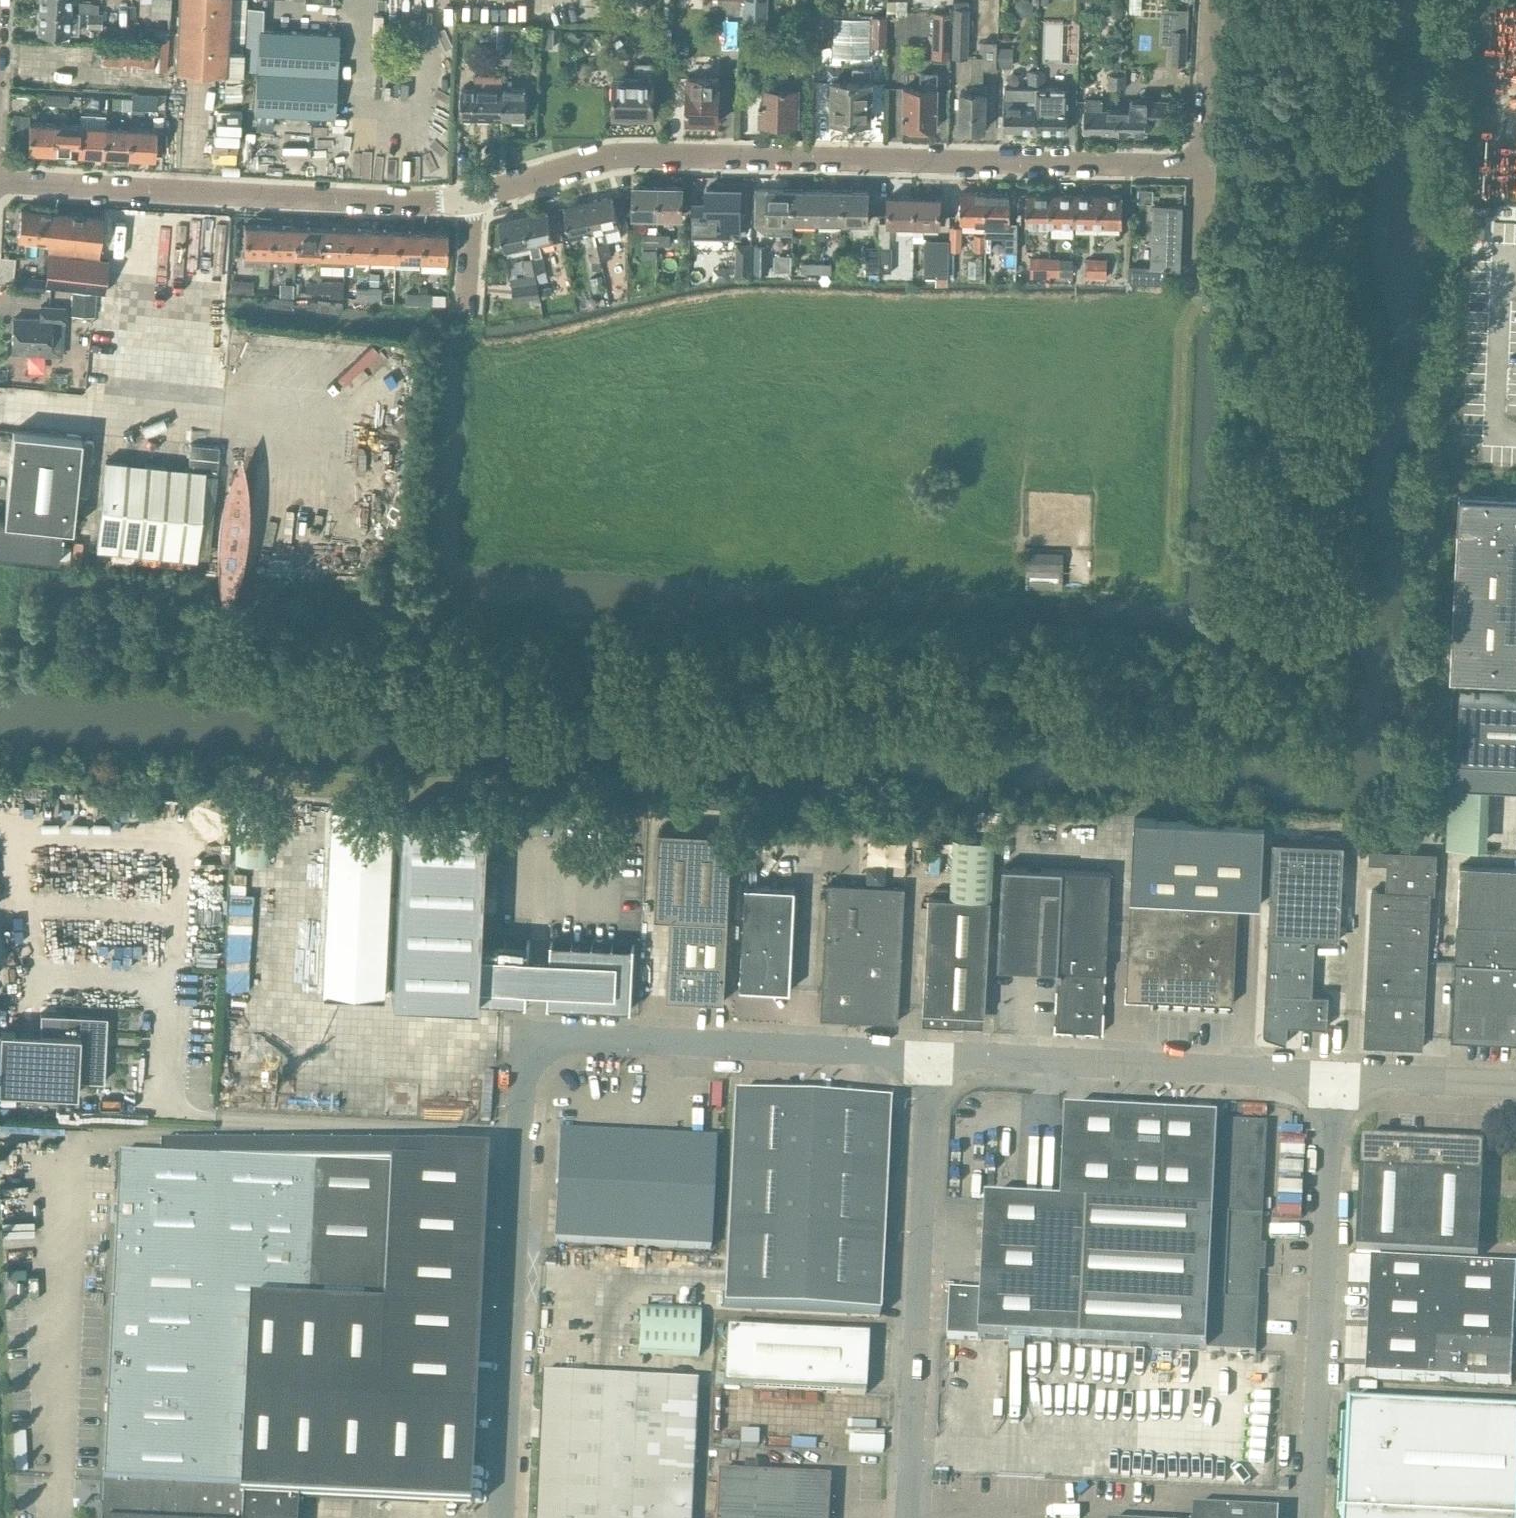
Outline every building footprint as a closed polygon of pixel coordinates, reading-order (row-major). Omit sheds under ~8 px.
[(71,11),(71,0),(41,0),(41,9),(71,11)] [(176,68),(226,71),(225,100),(241,100),(246,0),(180,0),(176,68)] [(99,3),(79,1),(78,12),(87,12),(98,13),(99,3)] [(954,1),(953,58),(969,58),(971,1),(954,1)] [(71,11),(41,9),(39,33),(69,34),(71,11)] [(766,23),(766,11),(759,10),(745,9),(744,22),(766,23)] [(87,12),(86,28),(100,28),(101,13),(98,13),(87,12)] [(936,56),(950,57),(950,13),(937,12),(936,56)] [(417,16),(405,15),(403,49),(415,50),(417,16)] [(817,43),(832,43),(833,15),(817,15),(817,43)] [(872,44),(887,45),(888,17),(873,16),(872,44)] [(793,29),(793,71),(815,71),(815,30),(793,29)] [(1186,64),(1188,30),(1173,29),(1171,63),(1186,64)] [(260,31),(256,112),(336,116),(340,34),(260,31)] [(103,37),(101,67),(154,71),(156,40),(103,37)] [(511,65),(512,42),(495,41),(494,64),(511,65)] [(984,56),(983,68),(997,69),(997,67),(997,47),(997,41),(984,41),(984,56)] [(1013,47),(997,47),(997,67),(1013,67),(1013,47)] [(635,115),(655,116),(656,75),(655,75),(655,62),(637,62),(636,75),(615,75),(614,115),(619,115),(619,121),(635,121),(635,115)] [(467,67),(457,67),(456,80),(467,80),(467,67)] [(837,125),(849,125),(850,125),(850,120),(871,120),(872,81),(871,81),(872,68),(853,67),(853,80),(833,79),(832,119),(837,119),(837,125)] [(961,91),(960,127),(986,128),(987,84),(983,84),(983,68),(971,68),(970,68),(970,84),(972,84),(971,91),(961,91)] [(1028,71),(1028,83),(1038,84),(1038,71),(1028,71)] [(905,87),(904,127),(937,127),(939,72),(922,72),(922,87),(905,87)] [(1109,75),(1109,88),(1118,88),(1118,75),(1109,75)] [(1126,88),(1126,75),(1118,75),(1118,88),(1126,88)] [(688,87),(687,122),(719,122),(719,76),(704,76),(688,76),(688,87)] [(760,123),(799,124),(799,87),(798,87),(798,78),(782,78),(782,86),(765,86),(765,102),(761,102),(760,123)] [(504,118),(508,118),(527,118),(528,88),(512,88),(512,80),(504,80),(504,88),(505,88),(504,118)] [(1006,86),(1006,87),(1004,129),(1037,129),(1037,107),(1038,87),(1006,86)] [(476,87),(462,87),(462,117),(500,118),(504,118),(505,88),(504,88),(503,88),(476,87)] [(1037,107),(1037,129),(1068,130),(1070,88),(1038,87),(1037,107)] [(43,93),(43,104),(56,105),(57,94),(43,93)] [(68,105),(69,94),(57,94),(56,105),(68,105)] [(91,96),(91,105),(105,106),(105,96),(91,96)] [(144,108),(157,109),(158,99),(144,98),(144,108)] [(1116,131),(1117,109),(1103,108),(1103,99),(1085,99),(1085,131),(1116,131)] [(1117,109),(1116,131),(1148,132),(1148,122),(1169,122),(1170,101),(1149,100),(1131,100),(1131,109),(1117,109)] [(54,151),(56,123),(30,121),(28,150),(54,151)] [(80,124),(56,123),(54,151),(79,152),(80,124)] [(79,152),(105,154),(106,125),(80,124),(79,152)] [(106,125),(105,154),(130,155),(131,127),(106,125)] [(131,127),(130,155),(155,156),(156,128),(131,127)] [(695,236),(738,238),(738,210),(746,210),(746,184),(718,183),(718,188),(708,187),(707,202),(695,201),(695,236)] [(659,216),(659,186),(635,186),(634,214),(649,215),(649,216),(659,216)] [(659,186),(659,216),(668,216),(668,215),(683,215),(683,187),(659,186)] [(794,220),(795,189),(756,188),(756,224),(766,233),(792,234),(793,220),(794,220)] [(820,189),(795,189),(794,220),(819,221),(820,189)] [(845,190),(820,189),(819,221),(844,221),(845,190)] [(1139,189),(1139,202),(1153,202),(1154,190),(1139,189)] [(845,190),(844,221),(870,222),(870,190),(845,190)] [(985,223),(986,192),(961,192),(960,222),(985,223)] [(986,192),(985,223),(985,235),(986,235),(1007,236),(1017,236),(1017,222),(1010,222),(1011,193),(986,192)] [(1050,224),(1051,193),(1026,193),(1026,224),(1050,224)] [(1075,194),(1051,193),(1050,224),(1074,224),(1075,194)] [(1099,195),(1075,194),(1074,224),(1098,225),(1099,195)] [(1099,195),(1098,225),(1122,225),(1123,195),(1099,195)] [(596,231),(599,243),(602,259),(612,257),(608,241),(606,229),(621,225),(614,196),(590,201),(596,231)] [(888,222),(888,224),(890,224),(914,224),(914,197),(888,196),(888,222)] [(914,197),(914,224),(913,240),(924,241),(924,225),(940,225),(940,197),(914,197)] [(590,201),(565,206),(572,236),(596,231),(590,201)] [(1166,284),(1167,269),(1169,269),(1169,268),(1181,268),(1183,206),(1156,205),(1154,266),(1132,265),(1132,282),(1166,284)] [(99,258),(103,218),(22,209),(18,238),(49,241),(45,287),(57,288),(56,295),(104,300),(108,259),(99,258)] [(549,209),(524,215),(531,245),(540,243),(556,239),(549,209)] [(524,215),(500,220),(506,250),(531,245),(524,215)] [(253,259),(253,253),(270,253),(271,225),(245,224),(243,259),(253,259)] [(271,225),(270,253),(271,253),(271,265),(282,265),(282,254),(296,254),(296,226),(271,225)] [(322,227),(296,226),(296,254),(321,255),(322,227)] [(962,250),(962,226),(950,226),(950,250),(962,250)] [(345,256),(346,228),(322,227),(321,255),(321,264),(345,265),(345,256)] [(345,256),(345,265),(355,265),(355,257),(371,257),(372,229),(346,228),(345,256)] [(371,257),(396,258),(397,230),(372,229),(371,257)] [(397,230),(396,258),(422,259),(422,231),(397,230)] [(422,231),(422,259),(447,260),(448,232),(422,231)] [(658,244),(659,235),(646,235),(646,243),(658,244)] [(659,235),(658,244),(670,244),(670,235),(659,235)] [(985,235),(976,235),(976,251),(985,251),(986,235),(985,235)] [(1007,251),(1017,251),(1017,236),(1007,236),(1007,251)] [(949,240),(936,240),(926,240),(924,276),(948,276),(949,240)] [(1049,279),(1049,274),(1050,258),(1050,241),(1041,241),(1040,257),(1031,257),(1030,278),(1049,279)] [(602,259),(599,243),(590,245),(593,261),(602,259)] [(752,279),(752,243),(736,243),(736,279),(752,279)] [(756,271),(769,271),(769,245),(757,245),(756,271)] [(867,248),(867,273),(879,273),(879,248),(867,248)] [(890,248),(879,248),(879,273),(892,273),(892,248),(890,248)] [(543,254),(533,256),(537,272),(546,270),(543,254)] [(524,259),(523,259),(526,274),(527,274),(537,272),(533,256),(532,257),(524,259)] [(1049,274),(1061,274),(1061,259),(1050,258),(1049,274)] [(1098,275),(1098,259),(1088,259),(1088,275),(1098,275)] [(1098,259),(1098,275),(1108,275),(1108,259),(1098,259)] [(818,271),(818,263),(804,262),(803,271),(818,271)] [(818,263),(818,271),(833,272),(833,263),(818,263)] [(231,279),(230,291),(253,293),(253,280),(231,279)] [(320,291),(320,281),(307,281),(306,291),(320,291)] [(320,281),(320,291),(330,292),(330,297),(343,297),(343,282),(320,281)] [(539,283),(518,286),(520,298),(541,295),(540,288),(539,283)] [(552,286),(540,288),(541,295),(553,293),(552,286)] [(370,297),(370,287),(357,287),(357,297),(370,297)] [(370,287),(370,297),(382,298),(382,288),(370,287)] [(420,303),(421,293),(407,292),(407,303),(420,303)] [(421,293),(420,303),(432,304),(432,293),(421,293)] [(266,303),(266,304),(292,307),(292,306),(293,300),(267,297),(266,303)] [(73,299),(72,322),(95,323),(96,300),(73,299)] [(307,299),(306,309),(315,310),(316,300),(307,299)] [(318,301),(317,310),(342,312),(343,304),(318,301)] [(63,357),(65,307),(41,306),(40,319),(14,318),(12,354),(63,357)] [(13,431),(4,520),(0,519),(0,552),(58,558),(61,527),(73,528),(82,437),(13,430),(13,431)] [(106,460),(97,548),(197,558),(206,470),(106,460)] [(1459,495),(1450,676),(1515,679),(1515,498),(1459,495)] [(1028,555),(1028,587),(1064,588),(1065,555),(1028,555)] [(1515,785),(1515,695),(1460,692),(1456,782),(1450,782),(1447,845),(1487,847),(1489,784),(1515,785)] [(238,801),(235,861),(267,862),(270,802),(238,801)] [(332,806),(323,994),(383,997),(392,809),(332,806)] [(475,1001),(527,1004),(530,941),(478,938),(484,814),(400,810),(391,998),(392,998),(475,1002),(475,1001)] [(1234,1003),(1239,902),(1261,903),(1264,842),(1264,822),(1134,817),(1127,998),(1234,1003)] [(1341,907),(1343,876),(1344,844),(1344,834),(1308,832),(1308,829),(1274,827),(1270,904),(1341,907)] [(671,918),(729,920),(733,833),(660,829),(655,917),(671,918)] [(923,1011),(923,1024),(953,1025),(956,1023),(966,1024),(966,1013),(985,1014),(992,899),(995,839),(955,837),(952,897),(930,896),(923,1011)] [(1388,862),(1387,890),(1430,892),(1434,893),(1436,853),(1370,849),(1370,861),(1388,862)] [(1001,865),(996,968),(999,968),(1059,971),(1063,870),(1003,865),(1001,865)] [(1460,865),(1455,963),(1515,966),(1515,868),(1460,865)] [(1063,870),(1059,971),(1056,1030),(1104,1032),(1111,872),(1100,872),(1063,870)] [(828,883),(820,1018),(849,1020),(898,1022),(906,887),(828,883)] [(796,887),(747,884),(741,986),(791,988),(796,887)] [(1367,992),(1425,994),(1430,892),(1387,890),(1372,890),(1367,992)] [(1341,907),(1270,904),(1269,937),(1266,992),(1264,1024),(1264,1031),(1264,1033),(1265,1035),(1266,1036),(1268,1037),(1287,1043),(1287,1042),(1288,1032),(1290,1032),(1291,1031),(1292,1029),(1293,1028),(1293,1025),(1328,1026),(1330,994),(1313,994),(1316,938),(1340,939),(1341,907)] [(724,1002),(729,920),(671,918),(666,999),(724,1002)] [(528,974),(528,983),(549,984),(548,1005),(632,1009),(635,946),(551,942),(550,963),(529,962),(528,974)] [(1455,963),(1451,1040),(1515,1043),(1515,966),(1455,963)] [(1364,1044),(1423,1047),(1425,994),(1367,992),(1364,1044)] [(106,1037),(107,1016),(61,1014),(60,1033),(0,1030),(0,1038),(0,1090),(77,1094),(78,1080),(104,1081),(106,1047),(103,1047),(103,1037),(106,1037)] [(722,1310),(849,1317),(879,1318),(889,1106),(849,1104),(733,1099),(722,1310)] [(950,1291),(947,1339),(964,1340),(1050,1344),(1165,1349),(1172,1349),(1256,1353),(1260,1263),(1266,1264),(1266,1254),(1261,1254),(1268,1124),(1066,1115),(1060,1205),(987,1202),(983,1292),(950,1291)] [(560,1133),(555,1241),(711,1249),(716,1141),(560,1133)] [(1361,1170),(1422,1173),(1424,1143),(1363,1140),(1361,1170)] [(1422,1173),(1483,1176),(1485,1146),(1424,1143),(1422,1173)] [(390,1508),(469,1512),(477,1351),(486,1158),(482,1158),(469,1157),(441,1156),(427,1155),(426,1171),(406,1170),(176,1159),(160,1158),(119,1156),(117,1192),(103,1482),(103,1487),(101,1487),(100,1502),(102,1502),(102,1517),(296,1517),(297,1503),(390,1508)] [(1422,1173),(1361,1170),(1357,1252),(1418,1255),(1422,1173)] [(1479,1258),(1482,1199),(1483,1176),(1422,1173),(1418,1255),(1479,1258)] [(546,1252),(546,1266),(555,1266),(556,1252),(546,1252)] [(1443,1303),(1445,1264),(1372,1260),(1370,1300),(1443,1303)] [(703,1265),(643,1262),(641,1306),(701,1309),(703,1265)] [(1515,1306),(1515,1300),(1515,1268),(1445,1264),(1443,1303),(1515,1306)] [(16,1317),(38,1318),(39,1298),(17,1297),(16,1317)] [(1370,1300),(1368,1338),(1441,1343),(1443,1303),(1370,1300)] [(1514,1345),(1515,1306),(1443,1303),(1441,1343),(1514,1345)] [(638,1358),(673,1360),(699,1361),(701,1317),(640,1314),(638,1358)] [(849,1337),(726,1331),(723,1388),(865,1396),(868,1338),(849,1337)] [(1440,1381),(1441,1343),(1368,1338),(1366,1377),(1440,1381)] [(1514,1345),(1441,1343),(1440,1381),(1512,1384),(1514,1345)] [(541,1377),(535,1517),(691,1517),(698,1384),(697,1384),(697,1363),(673,1363),(673,1360),(638,1358),(637,1381),(541,1377)] [(1352,1380),(1351,1390),(1361,1391),(1361,1381),(1352,1380)] [(1438,1517),(1515,1517),(1515,1411),(1350,1403),(1344,1513),(1438,1517)] [(947,1475),(934,1474),(933,1485),(947,1486),(947,1475)] [(715,1517),(828,1517),(829,1481),(717,1475),(715,1517)] [(1278,1490),(1289,1490),(1289,1481),(1279,1480),(1278,1490)] [(1193,1517),(1279,1517),(1279,1513),(1194,1508),(1193,1517)]
